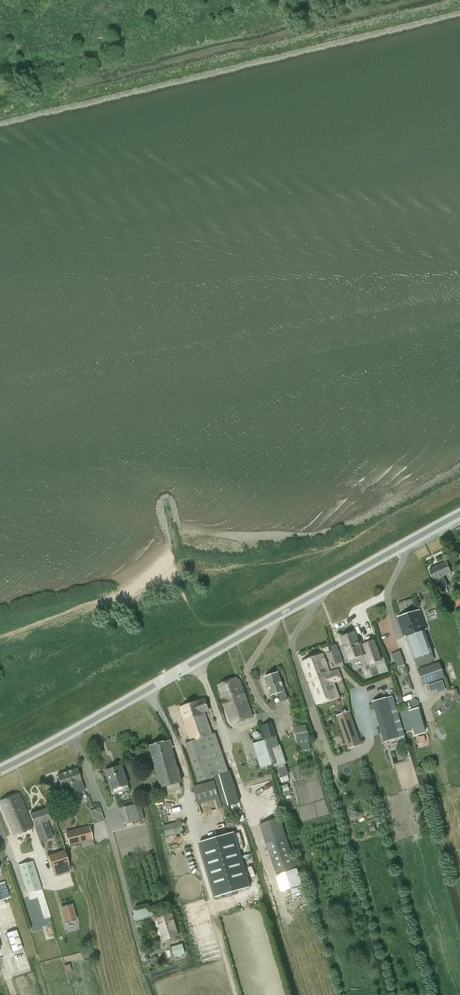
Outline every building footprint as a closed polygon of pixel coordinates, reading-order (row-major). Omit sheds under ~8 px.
[(444,576),(452,572),(447,562),(429,570),(436,584),(438,590),(448,586),(444,576)] [(418,667),(433,662),(433,661),(435,660),(432,654),(433,654),(424,630),(427,629),(420,609),(397,618),(404,637),(406,637),(415,660),(418,667)] [(355,632),(341,637),(344,645),(342,646),(344,653),(347,653),(350,660),(364,655),(363,654),(367,653),(371,664),(382,661),(374,640),(364,644),(364,645),(360,646),(355,632)] [(337,645),(331,647),(334,655),(340,653),(337,645)] [(397,668),(405,665),(400,651),(392,654),(397,668)] [(323,654),(302,662),(310,684),(327,677),(328,679),(332,678),(334,682),(342,679),(338,670),(330,673),(323,654)] [(432,665),(418,669),(424,685),(445,677),(439,662),(432,665)] [(279,672),(265,678),(271,696),(278,693),(281,702),(288,699),(285,691),(279,672)] [(327,677),(310,684),(317,705),(339,697),(334,682),(332,678),(328,679),(327,677)] [(230,726),(252,718),(238,680),(237,681),(236,678),(217,685),(220,694),(219,694),(230,726)] [(442,679),(428,684),(430,691),(436,689),(437,692),(446,689),(442,679)] [(387,698),(375,701),(383,730),(387,742),(399,737),(396,726),(401,725),(392,696),(387,698)] [(199,700),(180,707),(187,730),(191,742),(186,743),(198,782),(215,777),(228,772),(216,733),(212,734),(208,722),(205,712),(209,710),(205,698),(199,700)] [(337,717),(348,749),(360,745),(349,713),(337,717)] [(272,722),(262,726),(266,740),(277,737),(272,722)] [(306,725),(305,726),(294,727),(297,744),(298,749),(310,747),(309,742),(306,725)] [(161,788),(182,782),(170,740),(149,745),(161,788)] [(265,740),(253,744),(260,768),(272,764),(265,740)] [(280,744),(278,745),(270,748),(280,778),(288,775),(285,764),(287,763),(280,744)] [(122,765),(106,771),(110,783),(111,783),(113,790),(129,784),(122,765)] [(65,796),(84,790),(78,769),(57,776),(60,787),(62,787),(65,796)] [(193,786),(198,804),(220,798),(214,780),(193,786)] [(32,827),(23,805),(18,794),(0,801),(0,803),(7,820),(14,835),(32,827)] [(134,804),(121,807),(126,824),(140,820),(145,819),(139,796),(132,797),(134,804)] [(30,814),(34,825),(40,842),(53,838),(47,821),(50,820),(46,809),(30,814)] [(302,883),(287,837),(280,817),(260,824),(281,890),(302,883)] [(166,837),(184,832),(181,821),(163,825),(166,837)] [(94,845),(90,827),(66,833),(69,845),(81,842),(83,848),(94,845)] [(250,887),(234,832),(200,842),(216,897),(250,887)] [(56,876),(71,871),(69,864),(64,851),(48,856),(53,871),(56,876)] [(42,889),(41,889),(33,861),(18,865),(27,894),(29,893),(31,900),(37,898),(44,919),(51,917),(42,889)] [(67,921),(76,919),(74,906),(64,908),(67,921)] [(165,939),(178,935),(171,915),(158,919),(165,939)] [(17,930),(7,934),(13,952),(23,949),(22,945),(17,930)] [(173,957),(185,955),(183,944),(171,947),(173,957)]
